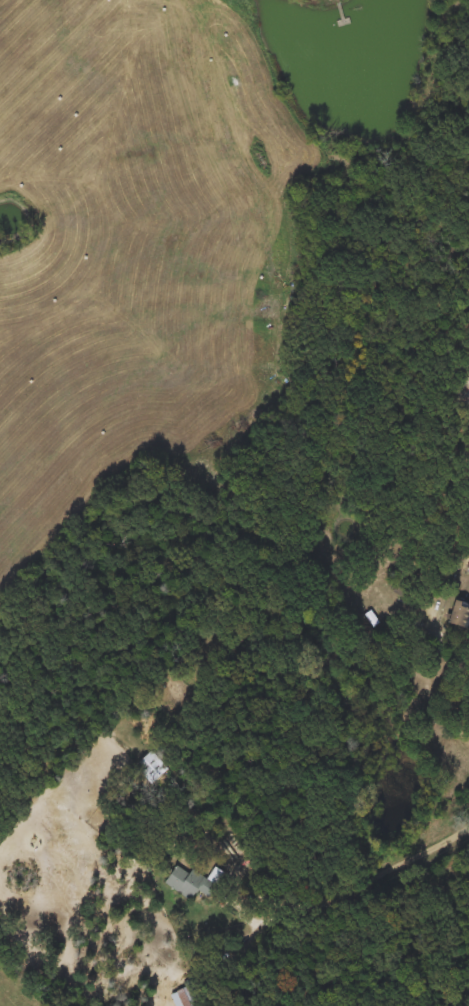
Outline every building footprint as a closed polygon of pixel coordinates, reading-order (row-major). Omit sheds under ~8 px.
[(444,605),(468,605),(468,634),(445,635),(444,605)] [(155,760),(147,769),(141,763),(150,754),(155,760)] [(167,883),(181,862),(216,886),(209,896),(200,890),(192,900),(167,883)] [(190,986),(197,1005),(177,1005),(172,993),(190,986)]
